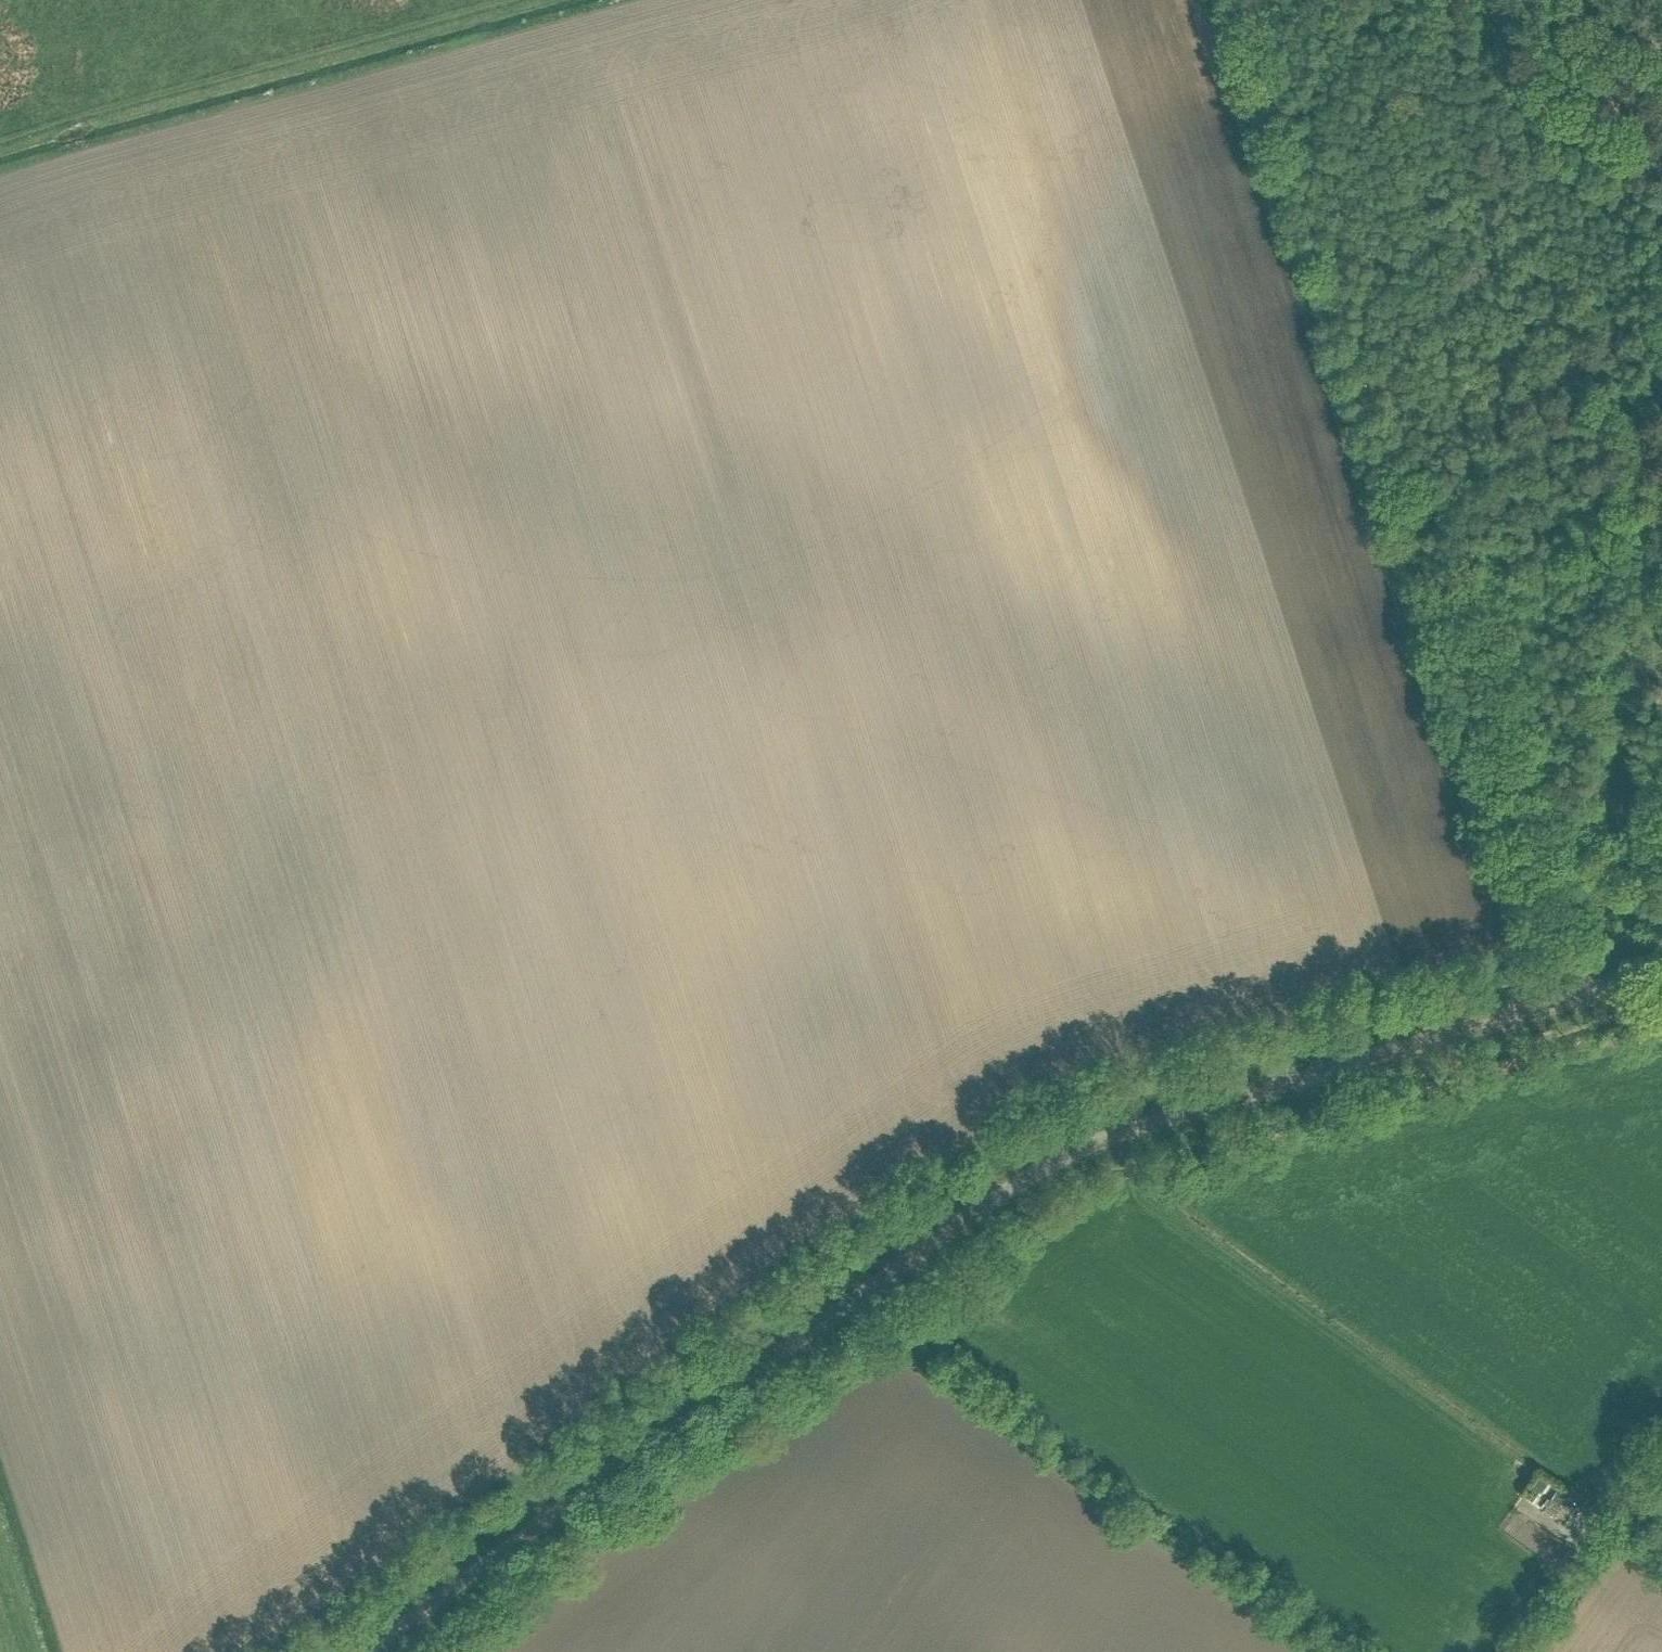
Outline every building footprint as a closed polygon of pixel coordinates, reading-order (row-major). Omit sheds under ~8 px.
[(1559,1520),(1574,1497),(1562,1489),(1547,1512),(1559,1520)]
